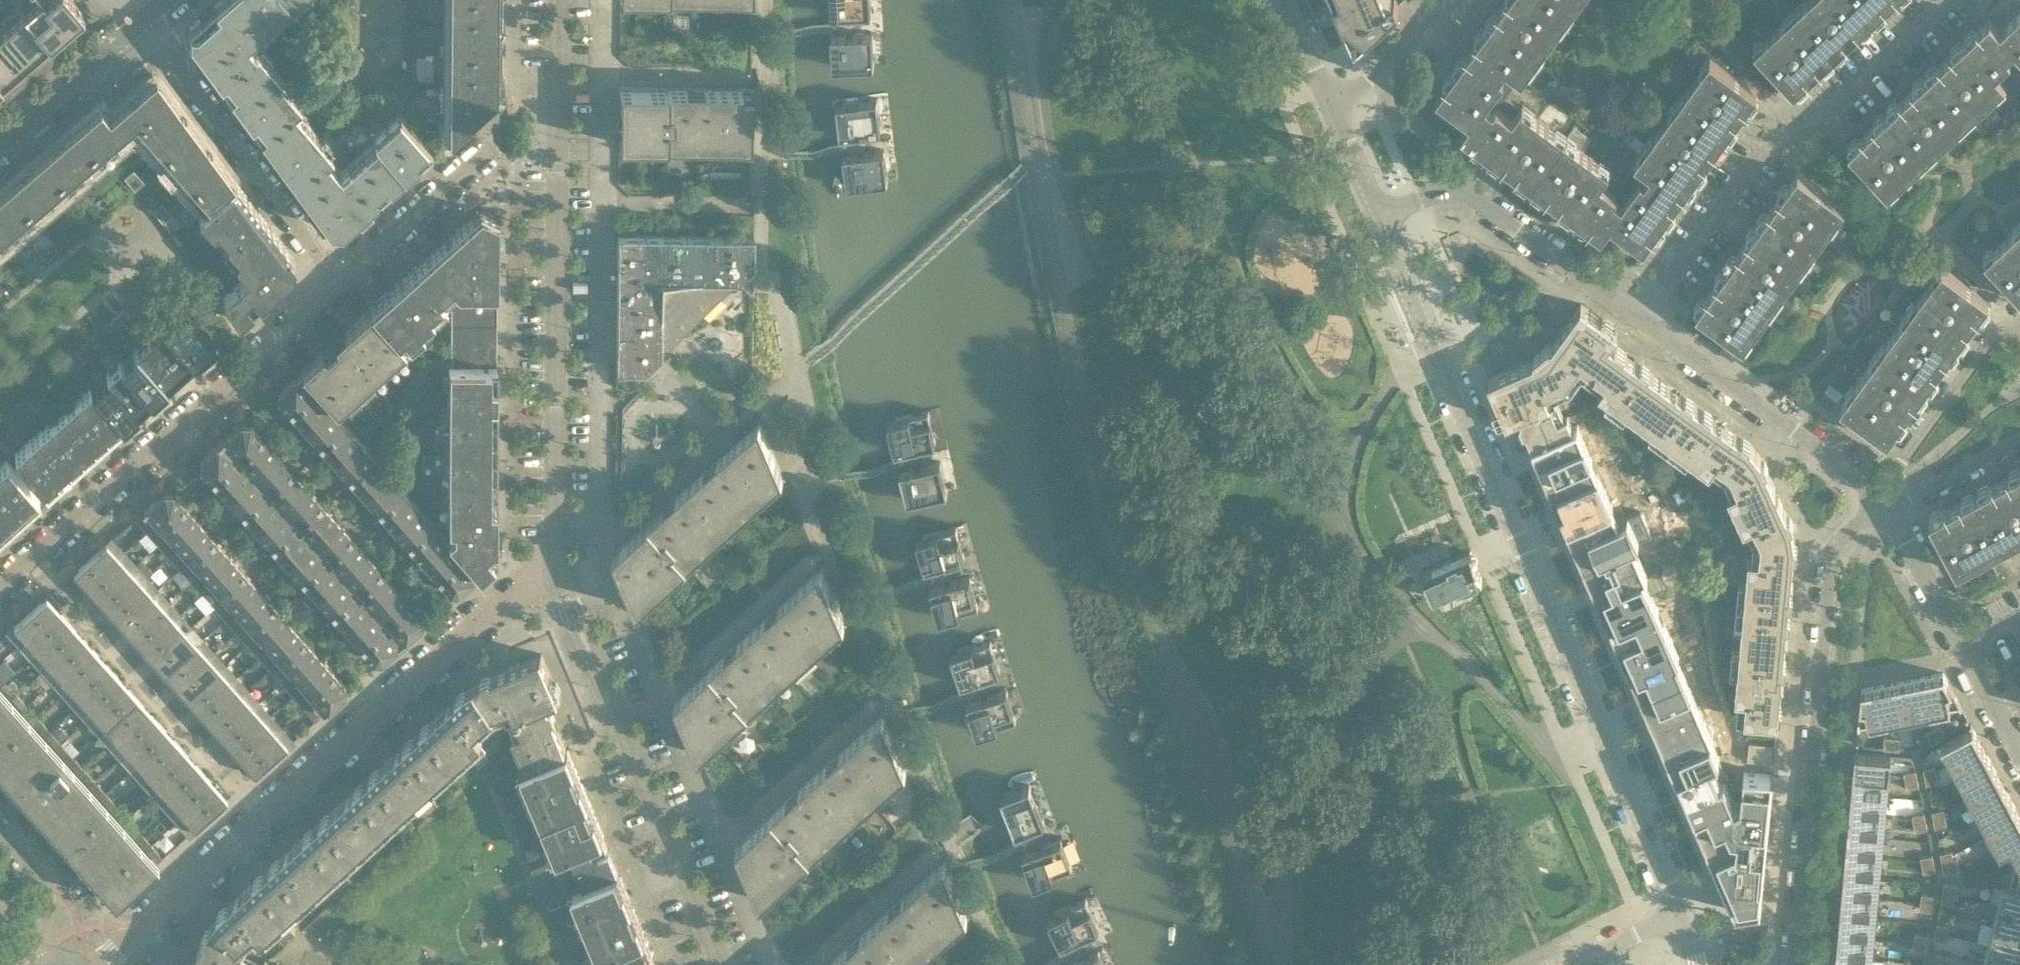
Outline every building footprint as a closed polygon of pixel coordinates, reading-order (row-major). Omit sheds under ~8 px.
[(41,0),(37,0),(24,12),(49,41),(65,27),(41,0)] [(72,0),(41,0),(65,27),(83,12),(72,0)] [(235,0),(218,0),(214,3),(246,40),(260,28),(235,0)] [(260,28),(292,0),(235,0),(260,28)] [(448,93),(447,133),(448,133),(492,93),(495,90),(495,83),(499,83),(499,80),(490,81),(490,70),(499,70),(499,38),(490,38),(490,28),(499,28),(499,25),(490,25),(490,15),(499,15),(499,0),(448,0),(448,93)] [(830,15),(870,13),(869,0),(829,0),(830,15)] [(1355,39),(1397,0),(1338,0),(1355,39)] [(1565,17),(1542,0),(1505,0),(1487,25),(1534,60),(1565,17)] [(1577,0),(1542,0),(1565,17),(1577,0)] [(1870,17),(1871,16),(1856,0),(1804,0),(1793,10),(1832,53),(1870,17)] [(1871,16),(1889,0),(1856,0),(1871,16)] [(246,40),(214,3),(201,15),(224,41),(233,51),(246,40)] [(1965,38),(2003,79),(2017,67),(2004,52),(2014,43),(2019,50),(2019,8),(1999,27),(1989,17),(1965,38)] [(1832,53),(1793,10),(1754,46),(1793,89),(1832,53)] [(33,55),(49,41),(24,12),(8,26),(33,55)] [(283,21),(293,33),(303,25),(292,13),(283,21)] [(224,41),(201,15),(189,25),(188,37),(204,59),(224,41)] [(715,32),(733,32),(733,27),(723,27),(723,21),(716,21),(715,32)] [(1487,25),(1455,68),(1488,92),(1481,102),(1493,111),(1504,95),(1519,76),(1521,77),(1534,60),(1487,25)] [(8,26),(0,33),(0,50),(17,69),(33,55),(8,26)] [(871,35),(831,38),(833,68),(873,65),(871,35)] [(1965,38),(1926,75),(1966,118),(2005,81),(2003,79),(1965,38)] [(219,79),(254,48),(246,40),(233,51),(224,41),(204,59),(219,79)] [(2017,67),(2019,70),(2019,50),(2014,43),(2004,52),(2017,67)] [(332,150),(319,135),(292,105),(299,99),(278,75),(280,73),(256,46),(254,48),(219,79),(239,107),(247,117),(250,121),(318,212),(353,182),(328,153),(332,150)] [(0,50),(0,83),(17,69),(0,50)] [(1725,133),(1755,91),(1756,90),(1709,55),(1677,99),(1725,133)] [(358,92),(369,82),(354,64),(343,75),(358,92)] [(1461,131),(1486,150),(1519,106),(1504,95),(1493,111),(1481,102),(1488,92),(1455,68),(1436,95),(1469,119),(1461,131)] [(87,167),(134,127),(174,172),(177,175),(205,207),(206,205),(235,181),(232,178),(231,179),(207,145),(208,144),(207,143),(206,144),(181,111),(182,110),(181,108),(180,109),(155,76),(156,75),(155,73),(108,113),(99,103),(98,105),(99,106),(92,112),(91,111),(89,112),(90,113),(59,140),(58,139),(57,140),(57,141),(26,168),(25,167),(25,168),(24,168),(25,169),(0,191),(0,243),(2,241),(35,213),(38,210),(84,170),(87,167)] [(1926,75),(1887,111),(1926,154),(1966,118),(1926,75)] [(694,144),(695,86),(618,85),(618,143),(694,144)] [(370,106),(382,95),(373,86),(362,97),(370,106)] [(749,144),(750,87),(695,86),(694,144),(749,144)] [(1725,133),(1677,99),(1646,142),(1694,176),(1725,133)] [(876,100),(836,105),(840,135),(880,130),(876,100)] [(1519,106),(1486,150),(1531,182),(1565,135),(1521,104),(1519,106)] [(376,196),(428,150),(431,147),(399,111),(382,126),(373,134),(372,135),(375,139),(347,164),(358,177),(376,196)] [(1887,190),(1926,154),(1887,111),(1847,147),(1887,190)] [(366,125),(373,134),(382,126),(374,118),(366,125)] [(1565,135),(1531,182),(1575,214),(1607,170),(1609,167),(1565,135)] [(1694,176),(1646,142),(1634,159),(1636,160),(1621,180),(1610,196),(1622,204),(1629,194),(1662,219),(1694,176)] [(882,152),(843,157),(847,187),(886,181),(882,152)] [(133,169),(124,177),(134,189),(143,181),(133,169)] [(702,181),(739,181),(739,170),(702,169),(702,181)] [(1797,169),(1758,222),(1805,257),(1820,237),(1844,204),(1797,169)] [(1607,170),(1575,214),(1601,233),(1610,221),(1643,245),(1662,219),(1629,194),(1622,204),(1610,196),(1621,180),(1607,170)] [(358,177),(353,182),(318,212),(328,226),(341,227),(376,196),(358,177)] [(271,229),(235,181),(206,205),(205,207),(198,213),(224,242),(222,244),(236,260),(271,229)] [(1846,207),(1859,216),(1865,208),(1853,198),(1846,207)] [(172,213),(161,201),(152,209),(163,221),(172,213)] [(66,215),(58,206),(50,213),(58,222),(66,215)] [(497,289),(497,240),(497,217),(479,208),(427,255),(456,288),(456,289),(497,289)] [(181,238),(198,223),(192,216),(175,231),(181,238)] [(1983,255),(2019,295),(2019,221),(1983,255)] [(1758,222),(1727,265),(1774,300),(1805,257),(1758,222)] [(238,319),(292,271),(294,259),(271,229),(236,260),(248,274),(222,296),(238,319)] [(753,235),(618,233),(617,233),(616,369),(645,370),(660,355),(660,346),(670,346),(728,288),(728,279),(737,279),(742,284),(751,294),(752,294),(753,235)] [(419,326),(444,305),(456,288),(427,255),(369,307),(403,347),(422,330),(419,326)] [(1941,264),(1909,307),(1956,342),(1988,298),(1941,264)] [(1743,343),(1774,300),(1727,265),(1695,308),(1743,343)] [(216,267),(215,267),(205,274),(216,288),(226,280),(216,267)] [(1919,280),(1912,275),(1908,280),(1915,285),(1919,280)] [(497,289),(456,289),(456,288),(444,305),(446,307),(450,307),(450,340),(496,341),(497,289)] [(1581,302),(1553,341),(1580,361),(1605,379),(1599,388),(1627,409),(1654,373),(1609,340),(1618,329),(1581,302)] [(183,304),(162,322),(194,357),(214,339),(183,304)] [(369,307),(300,370),(330,402),(334,408),(335,407),(403,347),(369,307)] [(1956,342),(1909,307),(1877,350),(1924,384),(1956,342)] [(162,322),(148,335),(180,370),(194,357),(162,322)] [(148,335),(134,348),(165,383),(180,370),(148,335)] [(1740,347),(1727,338),(1719,349),(1731,358),(1740,347)] [(496,341),(450,340),(450,364),(496,364),(496,341)] [(120,360),(120,361),(151,396),(165,383),(134,348),(120,360)] [(75,350),(66,358),(75,368),(84,360),(75,350)] [(1924,384),(1877,350),(1842,398),(1838,403),(1885,437),(1924,384)] [(416,361),(410,355),(404,360),(409,367),(416,361)] [(1518,413),(1532,443),(1573,425),(1567,413),(1557,417),(1545,389),(1531,358),(1487,377),(1506,419),(1518,413)] [(120,361),(105,373),(137,408),(151,396),(120,361)] [(69,368),(64,362),(55,370),(60,376),(69,368)] [(496,417),(496,383),(496,364),(450,364),(447,364),(447,381),(447,400),(447,417),(496,417)] [(277,397),(303,426),(330,402),(300,370),(278,389),(277,397)] [(105,373),(91,387),(122,422),(137,408),(105,373)] [(1698,404),(1654,373),(1627,409),(1671,441),(1698,404)] [(91,387),(90,386),(65,408),(97,444),(122,422),(91,387)] [(1824,390),(1817,399),(1830,408),(1836,399),(1824,390)] [(330,402),(303,426),(332,459),(359,435),(335,407),(334,408),(330,402)] [(1736,432),(1698,404),(1671,441),(1709,469),(1716,460),(1736,432)] [(97,444),(65,408),(40,431),(72,467),(97,444)] [(927,413),(888,422),(895,451),(934,442),(927,413)] [(404,451),(412,418),(402,416),(394,449),(404,451)] [(495,557),(495,471),(496,417),(447,417),(447,524),(458,524),(448,534),(447,534),(479,571),(495,557)] [(0,420),(0,438),(1,439),(10,430),(0,420)] [(783,477),(761,425),(759,420),(707,467),(745,510),(755,502),(760,497),(783,477)] [(275,452),(249,422),(241,422),(221,439),(251,473),(275,452)] [(1585,440),(1578,424),(1573,426),(1573,425),(1532,443),(1532,444),(1539,460),(1585,440)] [(72,467),(40,431),(14,453),(46,490),(72,467)] [(1750,443),(1736,432),(1716,460),(1730,470),(1737,487),(1727,491),(1743,526),(1753,522),(1760,538),(1758,555),(1793,558),(1794,541),(1792,524),(1787,513),(1761,456),(1750,443)] [(359,435),(332,459),(362,492),(389,469),(359,435)] [(251,473),(221,439),(200,458),(200,466),(226,496),(251,473)] [(1585,440),(1539,460),(1546,476),(1592,456),(1585,440)] [(305,485),(281,458),(275,452),(251,473),(281,507),(305,485)] [(1592,456),(1546,476),(1553,492),(1599,472),(1592,456)] [(39,497),(6,459),(0,465),(0,531),(39,497)] [(939,463),(900,473),(907,502),(946,493),(939,463)] [(705,547),(745,510),(707,467),(666,504),(705,547)] [(1976,492),(2003,543),(2019,535),(2019,468),(1976,492)] [(389,469),(362,492),(391,526),(418,502),(389,469)] [(1599,472),(1553,492),(1560,508),(1606,488),(1599,472)] [(281,507),(251,473),(226,496),(256,529),(281,507)] [(438,483),(424,483),(424,487),(424,498),(438,498),(438,487),(438,483)] [(335,518),(305,485),(281,507),(310,540),(335,518)] [(1606,488),(1560,508),(1567,523),(1612,503),(1606,488)] [(172,491),(164,490),(143,509),(173,544),(198,521),(172,491)] [(1928,518),(1956,569),(2003,543),(1976,492),(1928,518)] [(763,501),(760,497),(755,502),(758,506),(763,501)] [(418,502),(391,526),(421,559),(447,534),(448,534),(418,502)] [(1612,503),(1567,523),(1573,539),(1620,520),(1612,503)] [(705,547),(666,504),(614,551),(637,608),(642,603),(658,589),(705,547)] [(310,540),(281,507),(256,529),(285,562),(310,540)] [(1639,538),(1629,516),(1620,520),(1573,539),(1584,562),(1633,541),(1633,540),(1639,538)] [(150,526),(142,517),(137,521),(145,531),(150,526)] [(365,552),(335,518),(310,540),(340,574),(365,552)] [(228,554),(204,527),(198,521),(173,544),(203,577),(228,554)] [(150,526),(145,531),(153,540),(159,536),(150,526)] [(1710,531),(1716,543),(1725,539),(1720,526),(1710,531)] [(955,528),(916,539),(924,568),(963,557),(955,528)] [(447,534),(421,559),(449,590),(457,591),(479,571),(447,534)] [(110,538),(75,570),(73,572),(85,585),(122,551),(110,538)] [(340,574),(310,540),(285,562),(316,596),(340,574)] [(1597,594),(1643,574),(1647,572),(1633,541),(1584,562),(1597,594)] [(173,551),(164,542),(159,547),(167,556),(173,551)] [(122,551),(85,585),(85,586),(87,584),(98,596),(134,564),(122,551)] [(181,561),(173,551),(167,556),(176,565),(181,561)] [(395,585),(365,552),(340,574),(370,607),(395,585)] [(1431,599),(1479,578),(1472,562),(1474,561),(1474,560),(1475,560),(1475,558),(1475,556),(1475,555),(1474,554),(1473,553),(1472,552),(1471,552),(1470,552),(1468,552),(1420,573),(1431,599)] [(258,587),(233,560),(228,554),(203,577),(232,610),(258,587)] [(1793,558),(1758,555),(1748,554),(1743,601),(1788,606),(1793,558)] [(1994,570),(1990,563),(1984,566),(1988,574),(1994,570)] [(134,564),(98,596),(108,608),(106,609),(107,610),(145,576),(134,564)] [(845,623),(821,566),(768,614),(806,657),(845,623)] [(195,576),(187,567),(182,572),(190,581),(195,576)] [(370,607),(340,574),(316,596),(345,629),(370,607)] [(1643,574),(1597,594),(1604,610),(1650,590),(1643,574)] [(145,576),(107,610),(108,611),(110,609),(120,621),(156,589),(145,576)] [(195,576),(190,581),(198,590),(203,586),(195,576)] [(969,578),(930,589),(938,618),(977,607),(969,578)] [(422,615),(395,585),(370,607),(400,641),(421,623),(422,615)] [(288,622),(263,593),(258,587),(232,610),(263,644),(288,622)] [(156,589),(120,621),(131,633),(129,634),(129,635),(167,601),(156,589)] [(1650,590),(1604,610),(1611,626),(1657,606),(1650,590)] [(217,601),(209,592),(204,597),(212,606),(217,601)] [(46,596),(8,629),(20,643),(58,609),(46,596)] [(167,601),(129,635),(130,636),(132,634),(142,646),(178,614),(167,601)] [(226,611),(217,601),(212,606),(221,615),(226,611)] [(1788,606),(1743,601),(1739,646),(1784,651),(1788,606)] [(1664,622),(1657,606),(1611,626),(1618,642),(1664,622)] [(370,607),(345,629),(372,659),(380,660),(400,641),(370,607)] [(57,611),(58,610),(58,609),(20,643),(31,655),(67,623),(57,611)] [(178,614),(142,646),(153,658),(151,659),(152,660),(190,626),(178,614)] [(767,692),(806,657),(768,614),(729,649),(767,692)] [(240,627),(232,618),(227,622),(235,631),(240,627)] [(318,655),(288,622),(263,644),(293,677),(318,655)] [(1664,622),(1618,642),(1625,658),(1671,638),(1664,622)] [(78,635),(67,623),(31,655),(42,668),(80,634),(79,633),(78,635)] [(604,627),(608,636),(618,632),(614,623),(604,627)] [(190,626),(152,660),(153,661),(154,659),(165,671),(201,639),(190,626)] [(240,627),(235,631),(243,641),(248,636),(240,627)] [(79,636),(81,635),(80,634),(42,668),(54,680),(90,648),(79,636)] [(1671,638),(1625,658),(1633,675),(1677,655),(1678,655),(1671,638)] [(201,639),(165,671),(176,683),(174,685),(175,686),(212,652),(201,639)] [(989,641),(951,654),(960,682),(998,670),(989,641)] [(263,652),(254,643),(249,647),(257,657),(263,652)] [(1784,651),(1739,646),(1735,694),(1746,695),(1744,717),(1778,720),(1784,651)] [(100,660),(90,648),(54,680),(65,693),(103,659),(102,658),(100,660)] [(767,692),(729,649),(675,697),(699,754),(703,749),(722,733),(767,692)] [(212,652),(175,686),(177,685),(188,696),(224,664),(212,652)] [(271,661),(263,652),(257,657),(266,666),(271,661)] [(541,653),(492,674),(489,672),(481,675),(481,678),(466,688),(463,687),(456,693),(457,696),(452,700),(475,725),(476,725),(491,711),(510,703),(522,731),(512,735),(516,744),(517,746),(558,729),(553,718),(555,715),(552,707),(549,706),(546,700),(559,695),(541,653)] [(345,684),(318,655),(293,677),(323,711),(344,692),(345,684)] [(1684,671),(1677,655),(1633,675),(1639,690),(1684,671)] [(101,661),(103,660),(103,659),(65,693),(76,705),(112,673),(101,661)] [(224,664),(188,696),(198,708),(196,710),(197,711),(235,677),(224,664)] [(2010,670),(2018,684),(2019,682),(2019,665),(2010,670)] [(285,677),(277,668),(272,672),(280,682),(285,677)] [(1684,671),(1639,690),(1647,707),(1691,688),(1684,671)] [(1960,705),(1943,672),(1922,676),(1929,711),(1960,705)] [(122,685),(112,673),(76,705),(87,718),(125,684),(124,683),(122,685)] [(1929,711),(1922,676),(1902,680),(1909,715),(1929,711)] [(235,677),(197,711),(198,711),(200,710),(210,722),(246,689),(235,677)] [(293,686),(285,677),(280,682),(288,691),(293,686)] [(1909,715),(1902,680),(1882,684),(1889,719),(1909,715)] [(7,683),(2,687),(10,697),(15,692),(7,683)] [(124,687),(126,685),(125,684),(87,718),(99,731),(135,698),(124,687)] [(1889,719),(1882,684),(1861,688),(1857,725),(1889,719)] [(1691,688),(1647,707),(1654,723),(1698,704),(1691,688)] [(246,689),(210,722),(220,733),(219,735),(219,736),(257,702),(246,689)] [(1005,691),(967,704),(977,732),(1015,720),(1005,691)] [(24,701),(15,692),(10,697),(19,706),(24,701)] [(0,693),(0,766),(21,790),(16,794),(17,795),(22,791),(30,800),(26,805),(27,806),(31,801),(115,896),(111,900),(112,901),(153,864),(0,693)] [(299,693),(294,697),(302,707),(307,702),(299,693)] [(145,710),(135,698),(99,731),(110,743),(148,710),(147,709),(145,710)] [(444,708),(431,720),(427,719),(421,725),(422,728),(414,735),(411,734),(406,739),(407,741),(438,774),(483,733),(476,725),(475,725),(452,700),(444,708)] [(257,702),(219,736),(220,736),(222,735),(232,747),(268,714),(257,702)] [(316,711),(307,702),(302,707),(311,716),(316,711)] [(1698,704),(1654,723),(1661,740),(1705,721),(1698,704)] [(29,708),(24,712),(33,722),(38,717),(29,708)] [(147,712),(148,710),(110,743),(121,756),(157,724),(147,712)] [(906,769),(882,713),(829,761),(867,804),(906,769)] [(268,714),(232,747),(243,758),(241,760),(242,761),(279,727),(268,714)] [(46,726),(38,717),(33,722),(41,731),(46,726)] [(1705,721),(1661,740),(1668,757),(1711,738),(1712,738),(1705,721)] [(487,722),(480,729),(485,734),(492,727),(487,722)] [(168,735),(157,724),(121,756),(132,768),(170,735),(169,734),(168,735)] [(1945,735),(1939,724),(1932,728),(1938,738),(1945,735)] [(1982,745),(1972,726),(1970,727),(1940,743),(1950,761),(1982,745)] [(279,727),(242,761),(254,774),(291,740),(279,727)] [(1938,738),(1932,728),(1925,732),(1931,742),(1938,738)] [(522,767),(523,768),(568,749),(567,748),(566,748),(558,729),(517,746),(525,766),(522,767)] [(52,733),(47,737),(55,747),(60,742),(52,733)] [(169,737),(171,735),(170,735),(132,768),(144,781),(180,749),(169,737)] [(1891,748),(1892,736),(1884,735),(1883,747),(1891,748)] [(495,736),(485,745),(492,751),(501,743),(495,736)] [(1899,748),(1900,737),(1892,736),(1891,748),(1899,748)] [(1719,757),(1711,738),(1668,757),(1676,775),(1711,760),(1719,757)] [(394,813),(438,774),(407,741),(380,766),(377,765),(370,770),(371,774),(364,780),(394,813)] [(1775,744),(1749,741),(1747,759),(1773,761),(1775,744)] [(69,751),(60,742),(55,747),(63,756),(69,751)] [(1991,763),(1982,745),(1950,761),(1960,779),(1991,763)] [(190,761),(180,749),(144,781),(155,793),(192,760),(192,759),(190,761)] [(488,756),(482,749),(472,758),(478,765),(488,756)] [(568,749),(523,768),(522,768),(543,817),(588,798),(568,749)] [(1888,775),(1890,753),(1857,750),(1855,750),(1853,772),(1888,775)] [(75,758),(70,763),(78,772),(83,768),(75,758)] [(191,762),(193,761),(192,760),(155,793),(166,806),(202,774),(191,762)] [(1720,779),(1711,760),(1676,775),(1685,794),(1720,779)] [(778,883),(867,804),(829,761),(736,844),(760,900),(763,897),(778,883)] [(2001,781),(1991,763),(1960,779),(1970,797),(2001,781)] [(495,764),(485,773),(492,780),(502,771),(495,764)] [(89,765),(84,769),(83,768),(78,772),(86,781),(96,773),(89,765)] [(1936,769),(1935,765),(1923,767),(1924,775),(1936,773),(1936,769)] [(1917,777),(1915,769),(1903,771),(1904,776),(1905,779),(1917,777)] [(1743,772),(1741,799),(1769,802),(1772,774),(1743,772)] [(1886,795),(1888,775),(1853,772),(1851,792),(1886,795)] [(1938,780),(1936,773),(1924,775),(1926,783),(1938,780)] [(212,786),(202,774),(166,806),(177,818),(215,785),(214,784),(212,786)] [(1918,784),(1917,777),(1905,779),(1906,787),(1918,784)] [(498,783),(501,790),(512,786),(509,778),(498,783)] [(1720,779),(1685,794),(1693,813),(1732,796),(1724,778),(1720,779)] [(394,813),(364,780),(361,779),(354,785),(355,788),(321,819),(351,853),(394,813)] [(2011,798),(2001,781),(1970,797),(1979,815),(2011,798)] [(97,783),(92,788),(100,797),(105,793),(97,783)] [(227,798),(215,785),(177,818),(189,832),(227,798)] [(1028,786),(1000,796),(1014,834),(1042,823),(1028,786)] [(504,797),(510,812),(522,807),(515,792),(504,797)] [(1885,815),(1886,795),(1851,792),(1849,812),(1885,815)] [(105,793),(100,797),(109,807),(114,802),(105,793)] [(421,804),(428,811),(438,802),(431,795),(421,804)] [(1732,796),(1693,813),(1701,832),(1732,818),(1734,802),(1732,796)] [(588,798),(543,817),(558,854),(604,834),(588,798)] [(2011,798),(1979,815),(1989,833),(2019,817),(2019,816),(2011,798)] [(1734,802),(1732,818),(1739,824),(1767,827),(1769,802),(1741,799),(1734,802)] [(119,808),(114,813),(123,822),(128,818),(119,808)] [(1945,815),(1944,811),(1943,808),(1932,810),(1933,818),(1945,815)] [(1925,819),(1924,811),(1912,814),(1913,818),(1913,822),(1925,819)] [(1883,836),(1885,815),(1849,812),(1847,832),(1883,836)] [(513,819),(516,827),(528,822),(524,814),(513,819)] [(1946,823),(1945,815),(1933,818),(1935,826),(1946,823)] [(1989,833),(1999,852),(2005,849),(2019,840),(2019,817),(1989,833)] [(136,827),(128,818),(123,822),(131,832),(136,827)] [(1732,818),(1701,832),(1712,855),(1737,844),(1739,824),(1732,818)] [(305,830),(305,833),(281,856),(277,855),(273,859),(305,894),(351,853),(321,819),(314,825),(311,824),(305,830)] [(1927,827),(1925,819),(1913,822),(1915,829),(1927,827)] [(1739,824),(1737,844),(1739,851),(1764,853),(1767,827),(1739,824)] [(518,831),(521,838),(533,834),(529,826),(518,831)] [(1881,856),(1883,836),(1847,832),(1845,853),(1881,856)] [(142,833),(137,838),(145,847),(150,843),(142,833)] [(604,834),(558,854),(531,865),(546,900),(573,889),(618,870),(604,834)] [(373,863),(391,848),(383,839),(365,855),(373,863)] [(1060,840),(1022,854),(1033,882),(1070,868),(1060,840)] [(2005,849),(2014,866),(2019,865),(2019,840),(2005,849)] [(159,852),(150,843),(145,847),(153,857),(159,852)] [(526,849),(532,864),(543,859),(537,844),(526,849)] [(1737,844),(1712,855),(1726,888),(1736,884),(1736,879),(1739,851),(1737,844)] [(1957,858),(1956,851),(1955,848),(1940,852),(1942,861),(1949,860),(1957,858)] [(1739,851),(1736,879),(1762,881),(1764,853),(1739,851)] [(1879,876),(1881,856),(1845,853),(1843,873),(1879,876)] [(1933,861),(1932,853),(1920,855),(1921,860),(1922,863),(1933,861)] [(1959,868),(1957,858),(1949,860),(1951,869),(1959,868)] [(254,876),(255,879),(233,899),(256,924),(263,932),(305,894),(273,859),(271,861),(272,864),(264,871),(261,870),(254,876)] [(967,915),(944,859),(890,907),(929,950),(967,915)] [(1951,869),(1949,860),(1942,861),(1944,871),(1951,869)] [(1935,869),(1933,861),(1922,863),(1923,871),(1935,869)] [(2014,866),(2009,884),(2019,887),(2019,865),(2014,866)] [(627,892),(618,870),(573,889),(582,911),(627,892)] [(346,873),(339,878),(329,888),(336,897),(354,881),(346,873)] [(1877,897),(1879,876),(1843,873),(1841,893),(1877,897)] [(1736,884),(1726,888),(1736,911),(1736,910),(1759,906),(1762,881),(1736,879),(1736,884)] [(1949,893),(1951,883),(1944,881),(1942,891),(1949,893)] [(1957,894),(1959,884),(1951,883),(1949,893),(1957,894)] [(2009,884),(2003,883),(1998,903),(2019,909),(2019,887),(2009,884)] [(1956,904),(1957,894),(1949,893),(1942,891),(1941,899),(1940,901),(1956,904)] [(646,936),(627,892),(582,911),(600,954),(601,954),(646,936)] [(1933,898),(1933,894),(1922,892),(1920,900),(1932,901),(1933,898)] [(1875,917),(1877,897),(1841,893),(1839,914),(1875,917)] [(219,911),(209,925),(206,926),(202,934),(204,936),(191,964),(255,964),(233,955),(241,938),(256,924),(233,899),(229,903),(225,902),(219,908),(219,911)] [(1085,899),(1048,916),(1061,943),(1097,927),(1085,899)] [(1931,910),(1932,901),(1920,900),(1919,908),(1931,910)] [(1998,903),(1993,923),(2019,930),(2019,909),(1998,903)] [(929,950),(890,907),(850,942),(871,964),(911,964),(929,950)] [(1873,937),(1875,917),(1839,914),(1838,934),(1873,937)] [(1947,932),(1948,924),(1937,922),(1935,930),(1947,932)] [(1993,923),(1988,943),(2019,951),(2019,930),(1993,923)] [(296,931),(289,924),(279,933),(285,940),(296,931)] [(1946,940),(1947,932),(1935,930),(1934,938),(1946,940)] [(1925,942),(1927,934),(1915,932),(1913,940),(1925,942)] [(1871,958),(1873,937),(1838,934),(1836,954),(1871,958)] [(600,954),(579,963),(579,964),(623,964),(653,953),(646,936),(601,954),(600,954)] [(1924,950),(1925,942),(1913,940),(1912,948),(1924,950)] [(850,942),(825,964),(871,964),(850,942)] [(2019,961),(2019,951),(1988,943),(1983,963),(1992,964),(2019,964),(2019,961)] [(1070,964),(1071,964),(1104,964),(1097,951),(1070,964)] [(656,962),(653,953),(623,964),(658,964),(656,962)] [(1871,958),(1836,954),(1835,964),(1871,964),(1871,958)]
